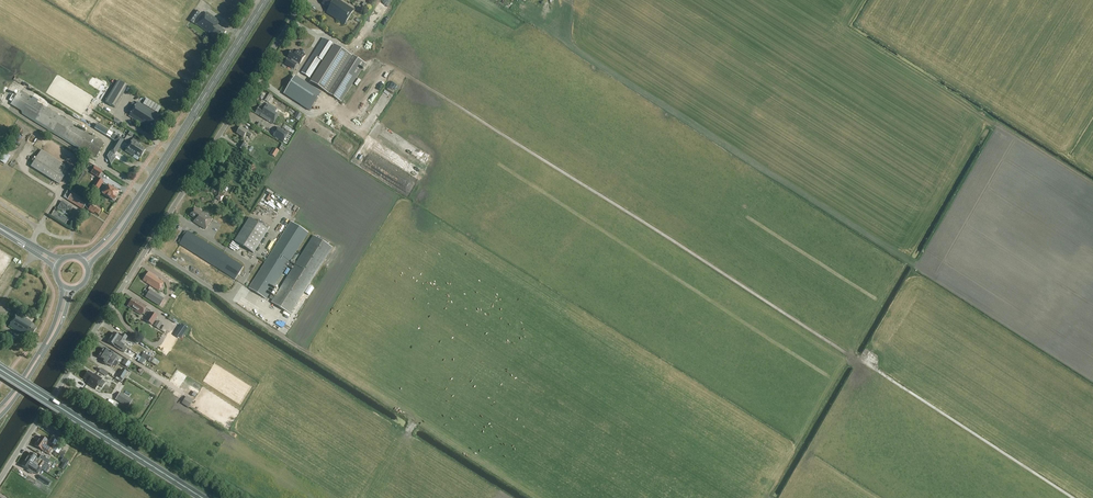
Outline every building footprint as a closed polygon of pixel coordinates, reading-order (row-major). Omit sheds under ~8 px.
[(322,4),(329,8),(326,13),(345,25),(354,10),(339,0),(325,0),(322,4)] [(189,21),(193,23),(200,13),(196,10),(189,21)] [(337,28),(341,23),(323,11),(319,16),(337,28)] [(311,82),(326,92),(342,102),(366,64),(349,53),(348,54),(334,45),(311,82)] [(306,55),(298,50),(296,53),(292,51),(288,57),(292,59),(291,61),(290,63),(296,66),(298,63),(300,64),(306,55)] [(310,78),(321,61),(313,55),(302,73),(310,78)] [(285,77),(287,71),(279,68),(277,75),(285,77)] [(384,90),(387,88),(392,82),(388,77),(382,83),(385,86),(383,89),(384,90)] [(96,103),(106,110),(114,99),(112,98),(116,93),(114,91),(116,89),(110,85),(96,103)] [(304,96),(297,95),(300,88),(294,85),(292,89),(286,88),(286,93),(289,94),(286,101),(286,102),(290,103),(289,105),(294,108),(298,108),(303,98),(304,96)] [(11,105),(88,153),(86,156),(92,159),(93,157),(96,158),(104,144),(19,92),(11,105)] [(157,131),(162,123),(157,120),(159,116),(137,102),(129,116),(151,130),(152,128),(157,131)] [(256,113),(270,122),(273,124),(278,116),(269,110),(261,105),(256,113)] [(297,112),(294,118),(299,121),(303,115),(297,112)] [(291,123),(294,118),(288,114),(285,120),(291,123)] [(97,124),(94,128),(106,135),(108,131),(109,131),(97,124)] [(247,132),(241,127),(237,133),(244,138),(246,134),(249,136),(249,137),(250,138),(253,134),(248,131),(247,132)] [(278,128),(273,135),(284,142),(288,134),(278,128)] [(109,138),(116,142),(121,145),(124,140),(112,133),(109,138)] [(336,160),(343,149),(324,136),(321,140),(320,139),(319,142),(332,151),(329,156),(336,160)] [(133,138),(125,151),(134,157),(133,158),(138,161),(140,158),(146,150),(140,146),(141,145),(140,144),(141,143),(133,138)] [(244,151),(248,144),(242,141),(238,147),(244,151)] [(114,155),(121,145),(116,142),(109,152),(114,155)] [(275,157),(279,151),(274,147),(270,154),(275,157)] [(67,167),(41,150),(30,166),(59,185),(70,168),(68,168),(70,165),(69,164),(67,167)] [(6,164),(11,156),(5,153),(0,161),(6,164)] [(95,167),(91,174),(98,178),(102,172),(95,167)] [(98,191),(103,182),(97,178),(91,187),(98,191)] [(115,201),(117,198),(116,198),(120,192),(108,185),(102,194),(114,201),(115,201)] [(83,210),(88,202),(68,189),(63,197),(83,210)] [(68,215),(71,210),(72,208),(73,207),(72,206),(63,201),(62,201),(57,208),(68,215)] [(98,215),(101,210),(89,203),(86,207),(87,208),(87,209),(88,210),(94,214),(94,213),(98,215)] [(206,230),(213,218),(196,208),(191,216),(196,219),(193,222),(206,230)] [(254,253),(269,230),(250,218),(235,242),(254,253)] [(289,264),(309,233),(291,222),(249,288),(267,299),(287,267),(289,264)] [(235,280),(244,266),(188,231),(179,244),(235,280)] [(320,237),(319,239),(314,236),(294,267),(292,270),(275,297),(271,296),(270,298),(273,300),(271,302),(291,315),(333,248),(328,244),(329,243),(320,237)] [(159,290),(164,282),(157,278),(157,277),(149,271),(143,280),(159,290)] [(159,306),(163,299),(150,290),(145,296),(159,306)] [(147,307),(135,299),(134,301),(132,300),(128,306),(141,315),(147,307)] [(152,325),(157,317),(150,312),(145,320),(152,325)] [(31,338),(37,328),(33,325),(34,324),(30,322),(31,321),(17,313),(9,326),(24,335),(25,334),(31,338)] [(159,329),(162,324),(158,321),(154,326),(159,329)] [(122,344),(122,345),(125,340),(120,337),(113,333),(110,337),(122,345),(122,344)] [(122,345),(110,337),(107,342),(124,352),(127,348),(122,345),(122,344),(122,345)] [(103,348),(100,353),(114,361),(117,357),(113,355),(113,354),(109,351),(109,352),(103,348)] [(114,361),(100,353),(98,357),(103,360),(102,363),(106,365),(107,364),(111,367),(113,364),(116,366),(117,364),(118,363),(114,361)] [(156,354),(154,357),(163,363),(167,356),(165,355),(162,358),(156,354)] [(128,368),(131,362),(125,359),(122,364),(128,368)] [(123,383),(124,381),(123,380),(128,372),(122,369),(116,379),(123,383)] [(93,374),(88,371),(83,378),(88,381),(87,384),(95,390),(98,385),(102,388),(106,382),(102,380),(102,379),(94,373),(93,374)] [(120,393),(115,400),(127,408),(132,400),(120,393)] [(178,409),(183,402),(176,398),(172,404),(178,409)] [(38,441),(53,450),(54,451),(57,453),(58,454),(63,447),(55,442),(53,445),(47,441),(40,436),(38,441)] [(51,454),(53,450),(38,441),(34,446),(42,451),(44,448),(47,450),(47,451),(51,454)] [(26,459),(41,469),(44,465),(49,468),(53,463),(47,459),(45,463),(30,453),(26,459)] [(32,466),(35,468),(35,469),(39,472),(41,469),(26,459),(21,466),(29,471),(32,466)] [(40,475),(38,479),(48,486),(50,482),(40,475)]
